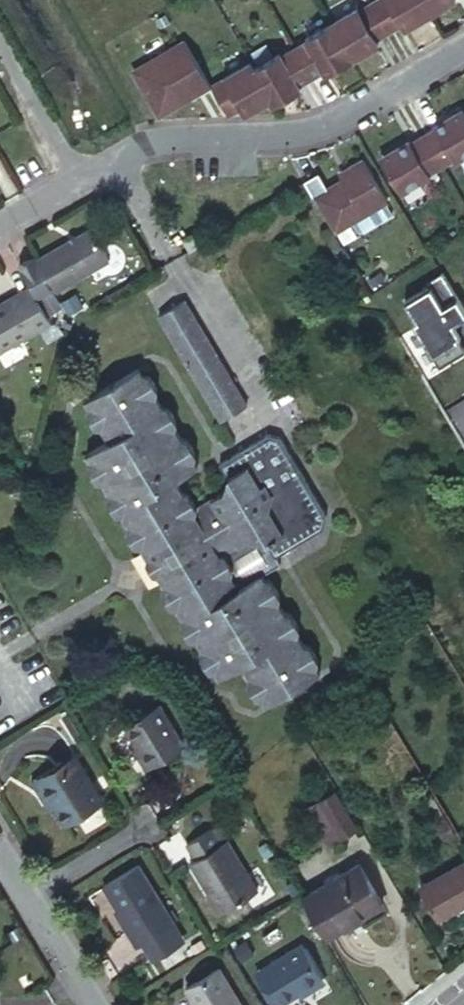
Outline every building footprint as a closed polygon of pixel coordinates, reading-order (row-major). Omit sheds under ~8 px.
[(368,6),(383,33),(396,26),(399,30),(426,15),(418,0),(378,0),(368,6)] [(426,15),(452,0),(418,0),(426,15)] [(352,9),(326,24),(346,60),(372,45),(370,41),(383,33),(368,6),(355,14),(352,9)] [(301,44),(288,50),(303,77),(317,71),(319,75),(346,60),(326,24),(299,39),(301,44)] [(181,42),(131,69),(156,115),(174,104),(170,98),(187,89),(190,95),(206,87),(205,86),(181,42)] [(273,53),(246,68),(264,99),(266,104),(293,89),(290,85),(303,77),(288,50),(275,58),(273,53)] [(218,79),(205,86),(206,87),(222,116),(234,109),(237,114),(264,99),(246,68),(243,62),(216,76),(218,79)] [(170,98),(174,104),(190,95),(187,89),(170,98)] [(459,104),(451,108),(456,116),(463,111),(459,104)] [(419,132),(437,162),(450,154),(451,157),(463,149),(463,112),(463,111),(456,116),(451,108),(430,121),(432,125),(419,132)] [(405,136),(384,149),(388,156),(381,161),(397,189),(427,172),(425,169),(437,162),(419,132),(407,140),(405,136)] [(376,153),(381,161),(388,156),(384,149),(376,153)] [(345,173),(309,195),(327,223),(342,214),(346,220),(383,197),(358,157),(341,167),(345,173)] [(32,261),(17,269),(29,289),(37,304),(109,264),(91,231),(33,263),(32,261)] [(189,253),(198,248),(191,235),(182,240),(189,253)] [(463,316),(463,310),(442,273),(427,283),(428,285),(403,300),(414,319),(410,321),(436,364),(462,348),(456,337),(459,335),(452,323),(463,316)] [(49,326),(37,304),(29,289),(0,306),(0,354),(49,326)] [(159,312),(222,416),(248,401),(186,296),(159,312)] [(109,441),(86,454),(90,460),(87,466),(97,481),(103,483),(109,492),(106,498),(116,514),(123,515),(128,524),(126,531),(135,546),(141,548),(164,585),(161,592),(170,606),(177,609),(182,616),(180,623),(189,638),(197,640),(202,649),(199,655),(209,670),(216,672),(219,677),(242,663),(249,675),(246,681),(255,696),(261,697),(266,705),(320,673),(317,666),(319,662),(309,646),(303,644),(298,635),(300,629),(291,614),(285,612),(279,604),(282,598),(271,582),(265,581),(263,577),(239,589),(233,579),(235,573),(227,559),(256,541),(273,544),(282,558),(330,528),(334,517),(299,460),(288,458),(239,487),(247,500),(242,517),(213,534),(205,521),(198,520),(191,507),(214,494),(211,489),(212,483),(204,468),(197,466),(192,457),(194,451),(185,436),(178,435),(172,425),(175,419),(166,405),(160,403),(156,398),(158,391),(149,376),(142,374),(138,366),(84,397),(88,405),(87,412),(95,427),(102,429),(103,430),(109,441)] [(142,755),(151,770),(185,750),(159,709),(126,729),(142,755)] [(44,803),(48,801),(35,779),(73,755),(70,750),(27,775),(44,803)] [(35,779),(48,801),(62,824),(101,801),(73,755),(35,779)] [(145,773),(151,770),(142,755),(136,758),(145,773)] [(345,844),(364,833),(352,812),(334,823),(345,844)] [(430,821),(441,837),(452,830),(442,814),(430,821)] [(214,823),(209,826),(218,842),(223,838),(214,823)] [(335,849),(345,844),(334,823),(323,829),(335,849)] [(218,842),(209,826),(182,841),(191,857),(185,860),(216,913),(253,890),(223,838),(218,842)] [(436,918),(463,902),(463,860),(416,886),(436,918)] [(116,909),(136,944),(174,922),(136,861),(100,883),(116,909)] [(300,896),(324,937),(346,924),(344,919),(378,900),(357,864),(300,896)] [(344,919),(346,924),(380,904),(378,900),(344,919)] [(132,947),(136,944),(116,909),(112,911),(132,947)] [(260,967),(281,1002),(283,1004),(301,1004),(303,1004),(297,993),(320,979),(299,944),(260,967)] [(281,1002),(260,967),(255,970),(275,1004),(281,1002)] [(188,1004),(234,1004),(213,969),(178,989),(188,1004)]
